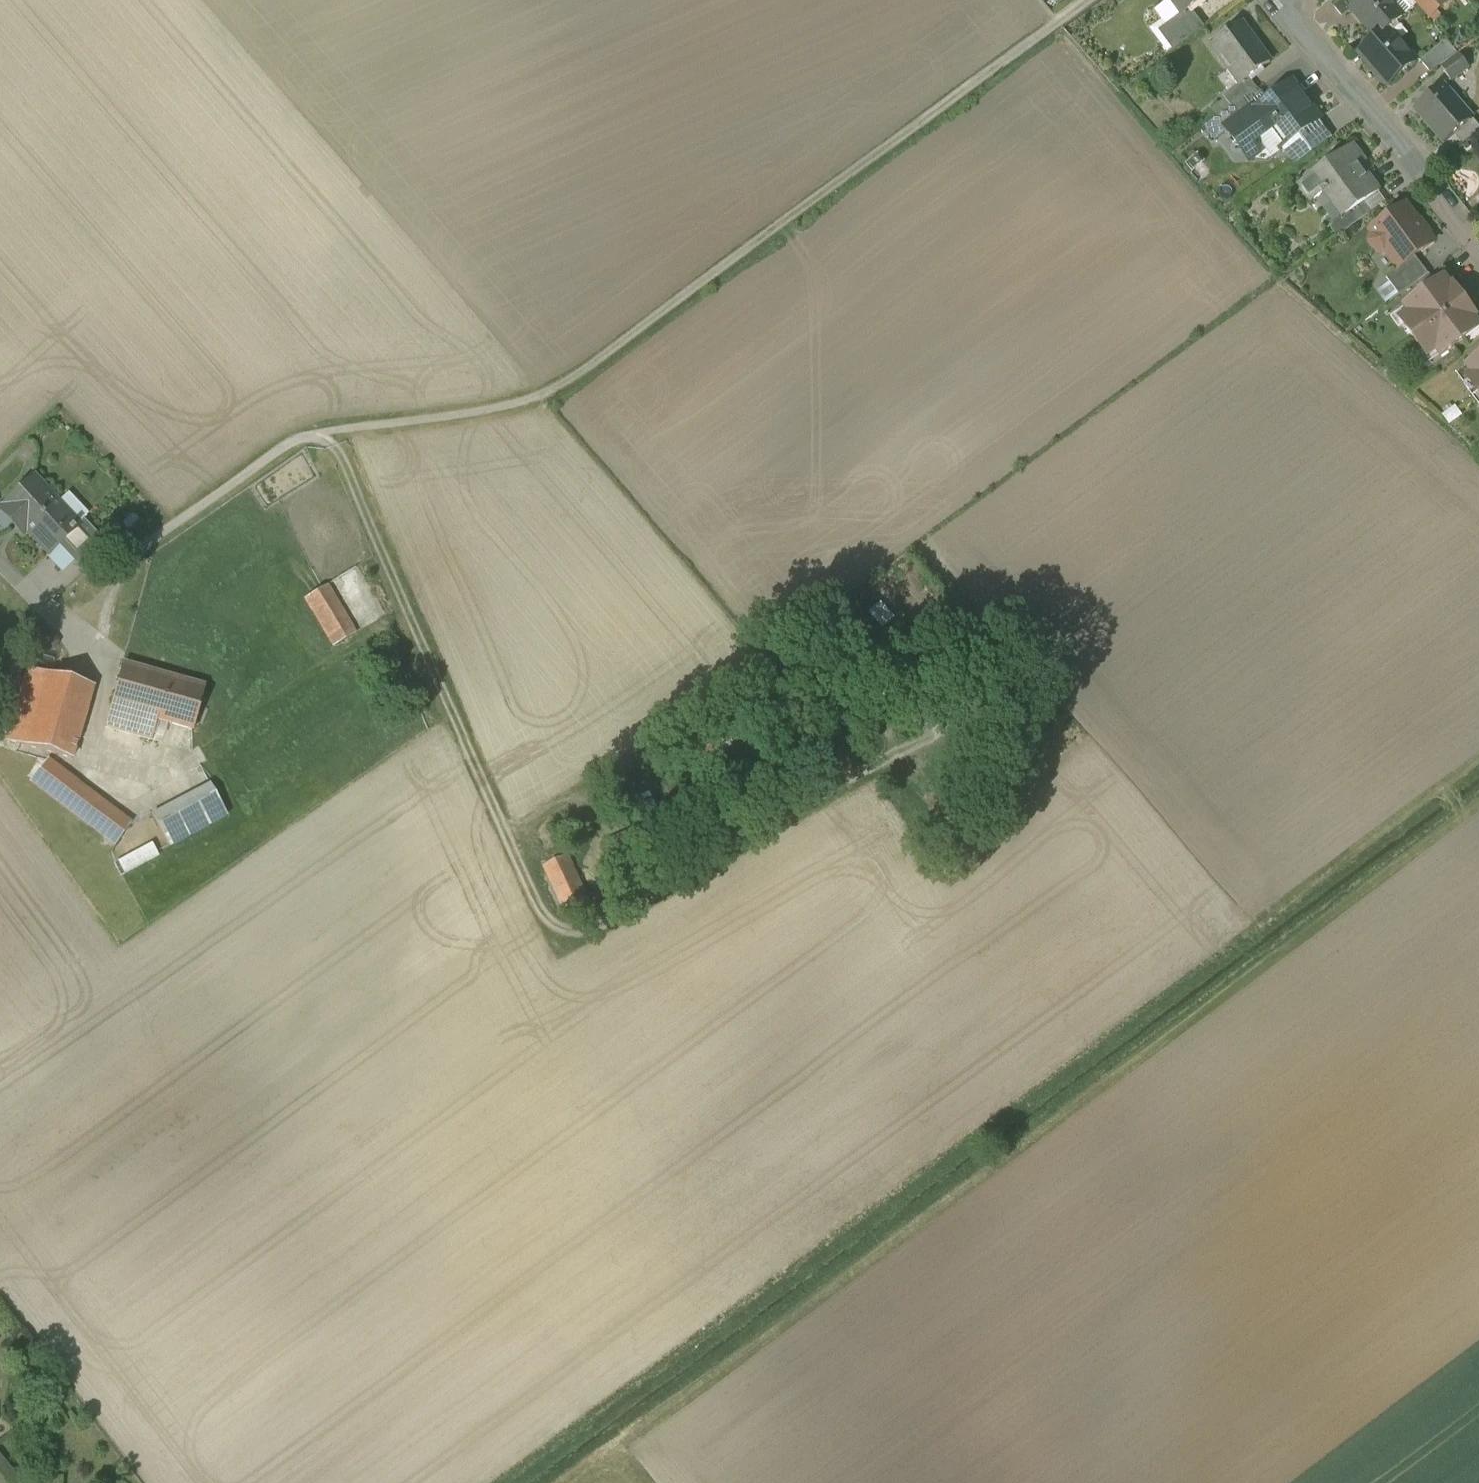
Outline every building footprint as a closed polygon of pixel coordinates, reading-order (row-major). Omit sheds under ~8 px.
[(1183,16),(1184,17),(1192,12),(1207,0),(1171,0),(1183,16)] [(1334,8),(1343,19),(1352,11),(1351,10),(1363,0),(1343,0),(1334,8)] [(1351,10),(1352,11),(1354,10),(1363,20),(1361,21),(1377,40),(1388,31),(1403,18),(1387,0),(1363,0),(1351,10)] [(1428,20),(1451,0),(1411,0),(1428,20)] [(1184,17),(1183,16),(1167,29),(1181,47),(1205,29),(1192,12),(1184,17)] [(1270,64),(1242,24),(1212,45),(1230,69),(1236,65),(1246,79),(1247,81),(1249,79),(1270,64)] [(1415,62),(1388,31),(1377,40),(1361,54),(1388,86),(1415,62)] [(1446,41),(1421,62),(1431,74),(1458,55),(1446,41)] [(1462,58),(1443,71),(1451,82),(1470,69),(1462,58)] [(1246,79),(1222,96),(1231,109),(1244,99),(1257,90),(1249,79),(1247,81),(1246,79)] [(1319,121),(1291,83),(1253,111),(1254,112),(1263,106),(1276,125),(1288,141),(1279,148),(1279,149),(1296,137),(1319,121)] [(1442,87),(1415,111),(1445,145),(1472,121),(1442,87)] [(1231,109),(1218,118),(1227,132),(1254,112),(1253,111),(1244,99),(1231,109)] [(1254,112),(1227,132),(1241,151),(1276,125),(1263,106),(1254,112)] [(1319,121),(1296,137),(1308,155),(1331,138),(1319,121)] [(1351,148),(1299,186),(1310,201),(1320,194),(1322,196),(1326,194),(1343,217),(1362,203),(1375,194),(1356,169),(1363,164),(1351,148)] [(1362,203),(1343,217),(1351,228),(1370,215),(1362,203)] [(1405,207),(1372,232),(1373,234),(1370,243),(1378,255),(1388,254),(1398,268),(1399,269),(1415,257),(1433,244),(1405,207)] [(1415,257),(1399,269),(1398,268),(1385,278),(1390,285),(1398,295),(1400,297),(1428,276),(1415,257)] [(1444,279),(1405,308),(1409,314),(1400,321),(1427,358),(1437,351),(1441,357),(1478,329),(1478,327),(1474,320),(1476,318),(1453,287),(1451,288),(1444,279)] [(1390,285),(1378,293),(1386,304),(1398,295),(1390,285)] [(1468,368),(1474,376),(1468,380),(1478,396),(1478,359),(1468,368)] [(0,510),(0,512),(22,535),(26,532),(49,556),(58,547),(79,528),(78,526),(57,505),(33,479),(0,510)] [(86,514),(70,497),(66,497),(57,505),(78,526),(83,521),(86,518),(86,514)] [(110,550),(83,521),(78,526),(79,528),(58,547),(83,575),(110,550)] [(355,635),(326,587),(305,599),(334,648),(355,635)] [(204,689),(122,666),(105,728),(151,741),(156,722),(192,732),(203,690),(204,689)] [(93,687),(27,669),(6,742),(72,760),(93,687)] [(127,822),(39,757),(24,777),(112,842),(127,822)] [(210,785),(152,816),(168,846),(225,815),(210,785)] [(152,846),(115,866),(120,877),(158,857),(156,853),(152,846)] [(567,857),(545,867),(568,918),(590,908),(567,857)] [(27,1481),(0,1449),(0,1482),(25,1482),(27,1481)]
